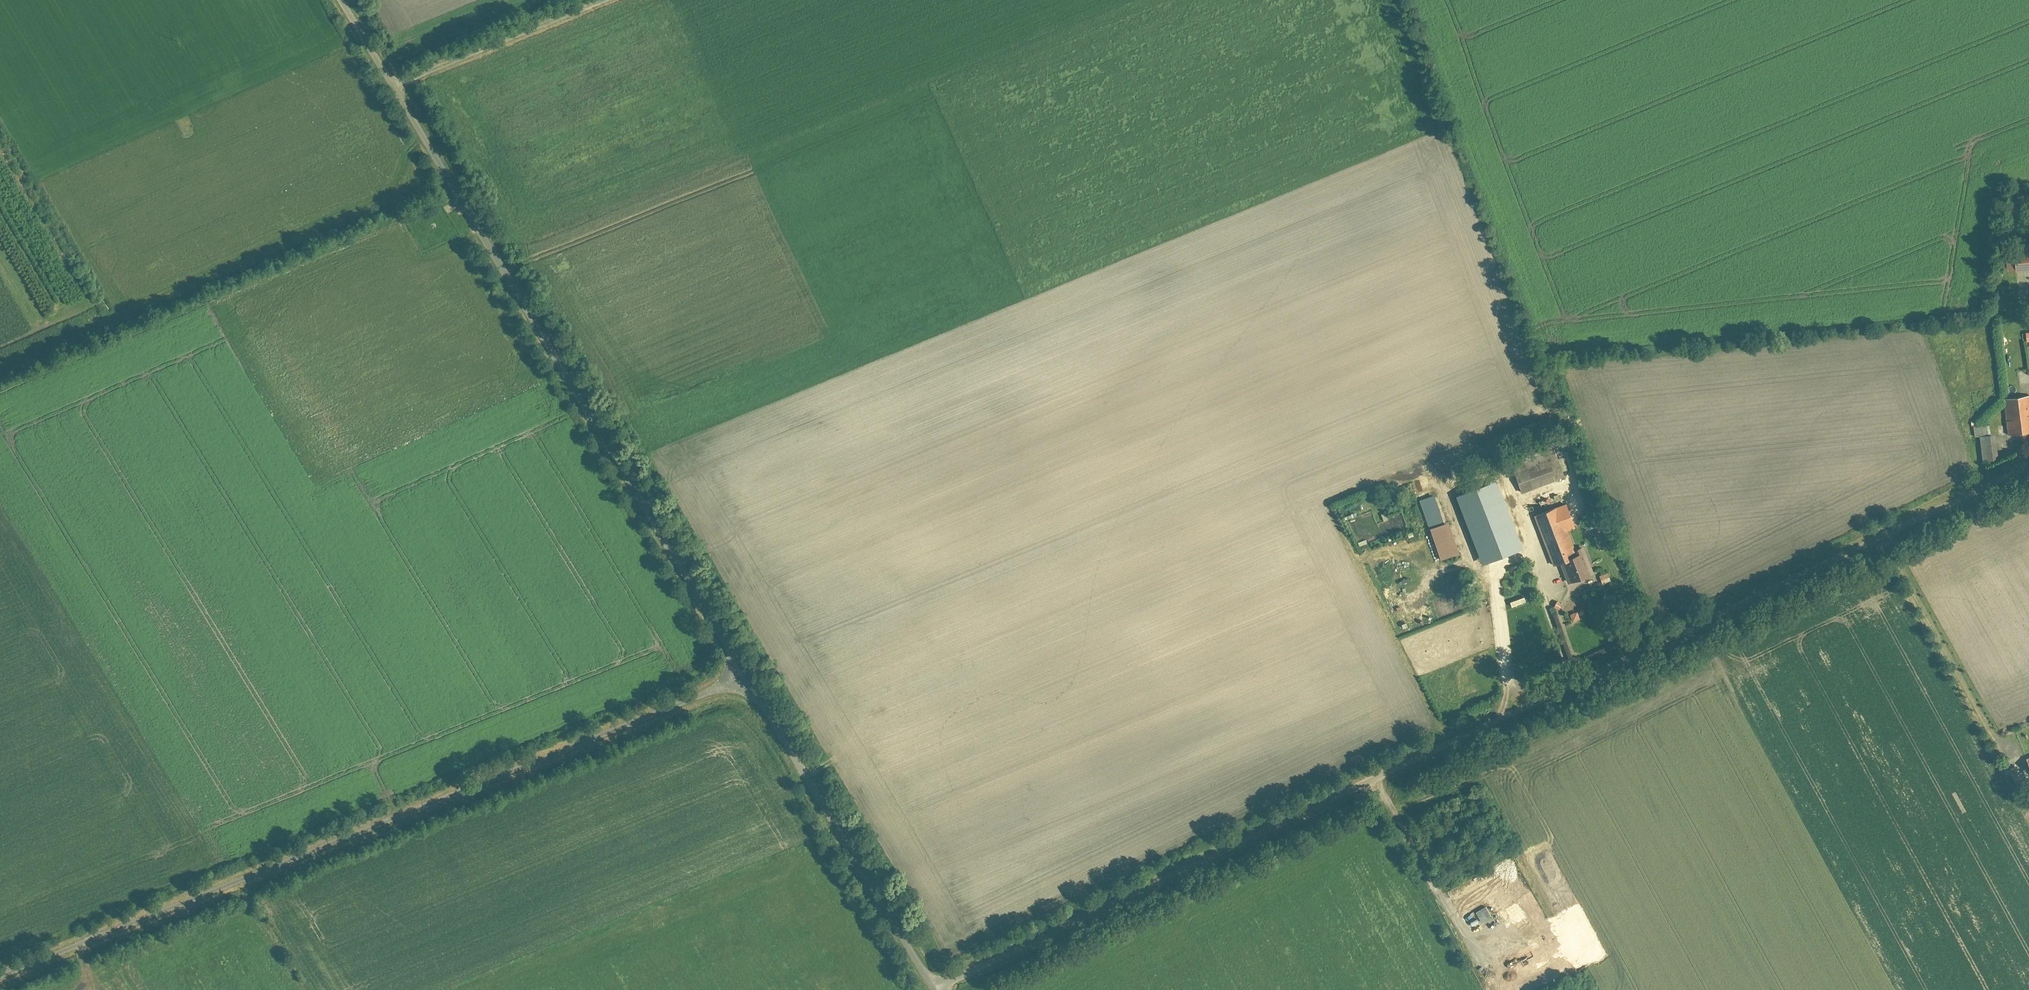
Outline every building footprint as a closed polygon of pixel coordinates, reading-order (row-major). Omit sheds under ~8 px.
[(2012,271),(2028,271),(2028,248),(2011,249),(2012,271)] [(1997,353),(1997,365),(2019,365),(2019,353),(1997,353)] [(2006,434),(2028,433),(2028,397),(2005,398),(2006,434)] [(1978,424),(1981,461),(1999,459),(1996,422),(1978,424)] [(1510,468),(1517,493),(1563,479),(1555,454),(1510,468)] [(1452,501),(1459,510),(1470,511),(1479,505),(1482,496),(1477,484),(1464,481),(1453,488),(1452,501)] [(1433,496),(1420,501),(1429,525),(1443,520),(1433,496)] [(1578,524),(1570,502),(1538,513),(1555,561),(1563,559),(1571,581),(1593,574),(1583,547),(1577,550),(1568,527),(1578,524)] [(1503,512),(1484,520),(1500,558),(1519,551),(1503,512)] [(1428,531),(1439,560),(1455,554),(1444,524),(1428,531)] [(2016,765),(2009,768),(2017,790),(2025,787),(2016,765)]
